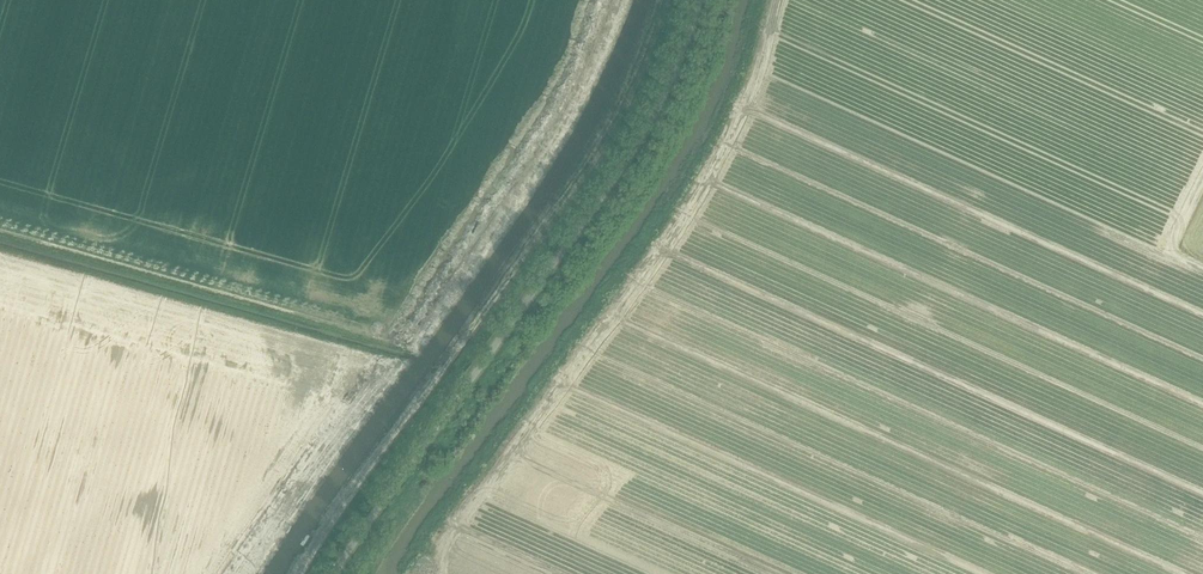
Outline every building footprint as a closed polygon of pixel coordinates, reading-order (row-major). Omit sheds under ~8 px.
[(550,290),(556,284),(549,278),(543,285),(550,290)]
